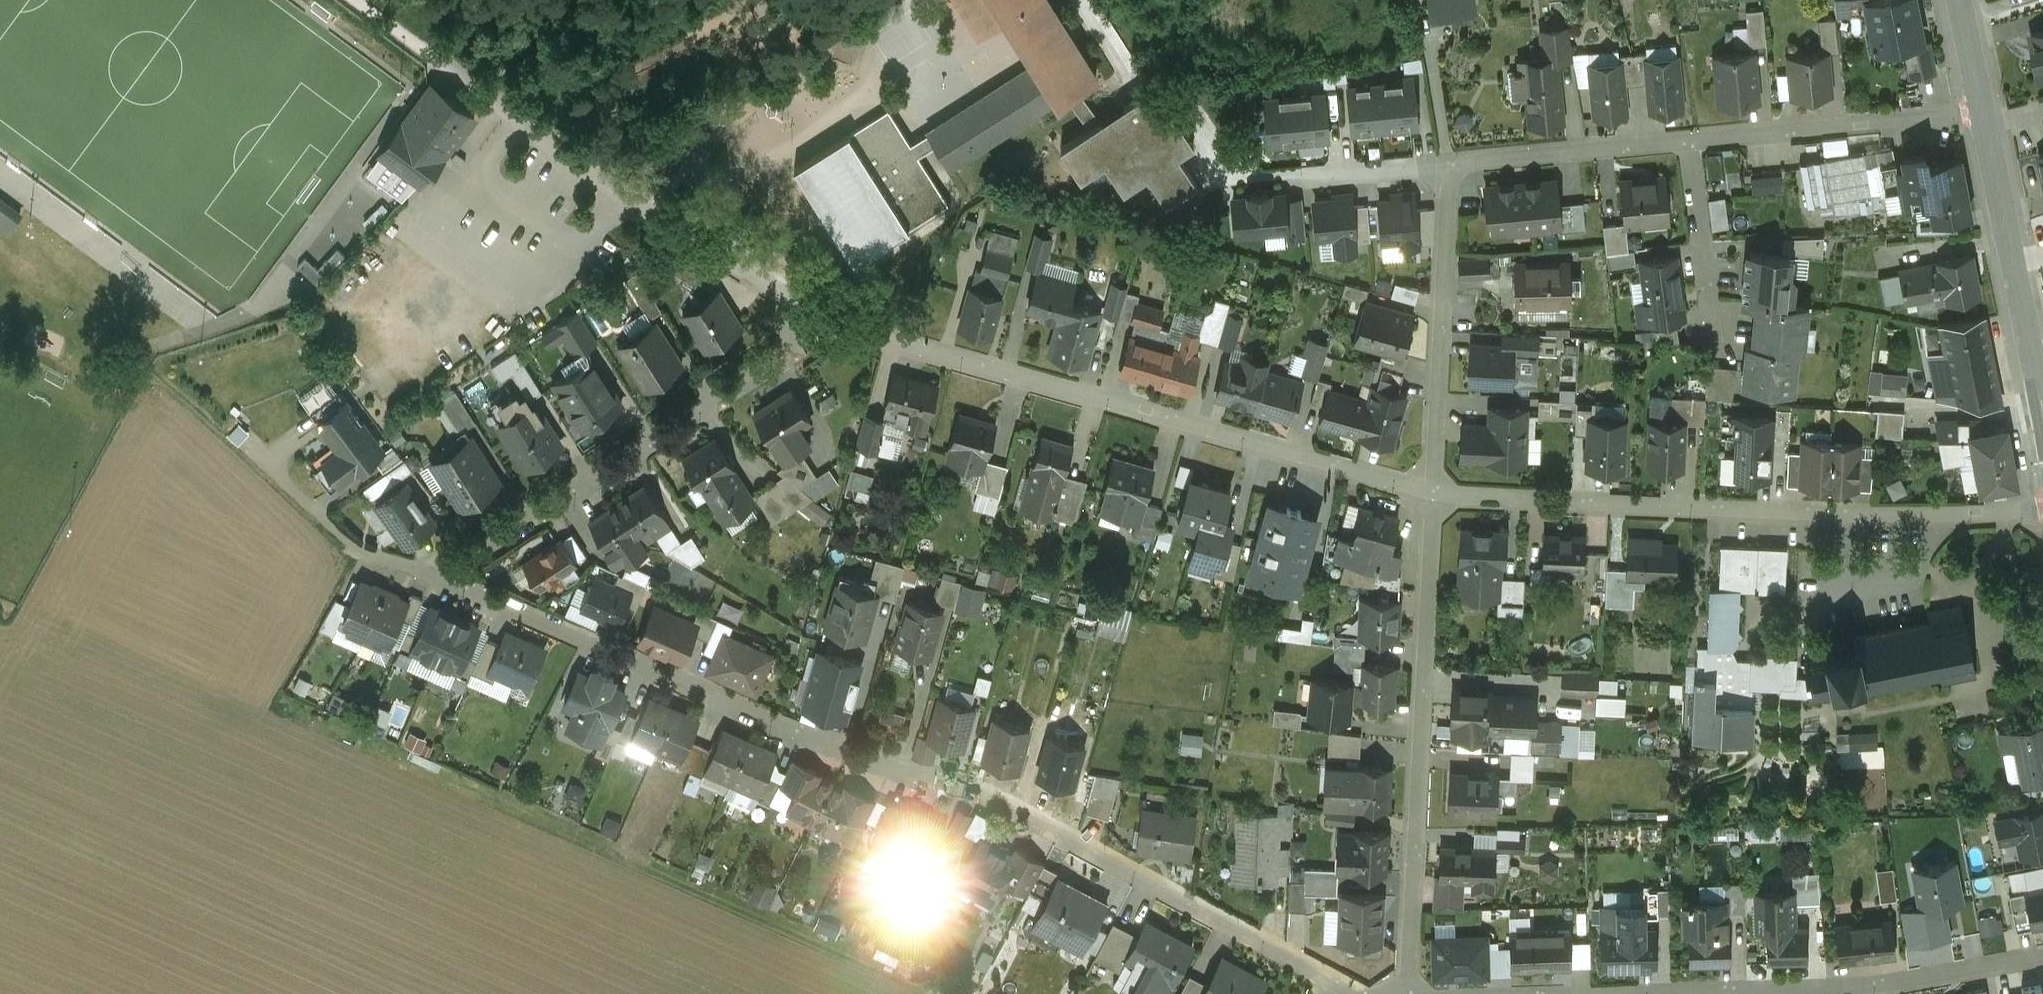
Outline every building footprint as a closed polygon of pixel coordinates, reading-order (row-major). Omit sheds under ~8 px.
[(927,133),(928,134),(911,144),(918,156),(935,146),(949,168),(1056,100),(1059,103),(1067,98),(1089,129),(1061,148),(1081,178),(1105,162),(1124,190),(1148,174),(1167,202),(1196,183),(1178,155),(1194,144),(1171,111),(1159,119),(1143,93),(1101,122),(1078,91),(1096,79),(1046,0),(959,0),(980,33),(1004,17),(1034,65),(927,133)] [(1431,9),(1447,6),(1449,13),(1470,10),(1469,3),(1474,2),(1474,0),(1430,0),(1431,9)] [(1837,14),(1853,13),(1852,0),(1836,0),(1837,14)] [(1866,1),(1876,52),(1878,51),(1877,47),(1892,45),(1892,48),(1904,46),(1922,43),(1918,24),(1914,24),(1912,13),(1916,13),(1913,0),(1872,0),(1866,1)] [(1763,10),(1745,11),(1749,47),(1766,45),(1763,10)] [(1836,18),(1818,20),(1820,48),(1838,46),(1836,18)] [(1568,29),(1542,31),(1545,61),(1573,58),(1568,29)] [(2033,34),(2041,78),(2042,77),(2042,32),(2033,34)] [(1923,47),(1922,43),(1904,46),(1910,75),(1933,70),(1928,45),(1923,47)] [(1647,59),(1645,59),(1648,83),(1650,113),(1682,110),(1676,50),(1674,50),(1675,56),(1647,59)] [(1646,53),(1633,54),(1636,85),(1648,83),(1645,59),(1647,59),(1646,53)] [(1753,53),(1715,56),(1719,106),(1758,102),(1753,53)] [(1827,53),(1787,57),(1791,99),(1831,95),(1827,53)] [(1633,54),(1619,56),(1619,62),(1621,62),(1624,86),(1636,85),(1633,54)] [(1619,62),(1591,65),(1591,58),(1589,59),(1595,118),(1627,115),(1624,86),(1621,62),(1619,62)] [(1541,60),(1519,62),(1520,72),(1515,72),(1515,75),(1512,75),(1514,98),(1522,98),(1527,97),(1528,97),(1527,88),(1558,84),(1557,69),(1542,70),(1541,60)] [(1514,71),(1508,71),(1510,99),(1512,101),(1515,102),(1518,102),(1520,100),(1522,98),(1514,98),(1512,75),(1515,75),(1515,72),(1514,71)] [(1412,125),(1407,78),(1377,81),(1382,128),(1412,125)] [(1382,128),(1377,81),(1346,84),(1351,132),(1382,128)] [(1558,84),(1527,88),(1528,97),(1527,97),(1530,126),(1563,122),(1559,84),(1558,84)] [(432,85),(381,152),(420,181),(429,168),(431,169),(441,155),(443,156),(456,139),(458,140),(475,117),(432,85)] [(1295,90),(1300,141),(1330,138),(1325,87),(1295,90)] [(1263,93),(1269,144),(1300,141),(1295,90),(1263,93)] [(888,109),(795,168),(854,263),(949,204),(918,156),(911,144),(888,109)] [(1892,148),(1800,165),(1807,207),(1832,203),(1835,217),(1905,204),(1899,169),(1896,170),(1892,148)] [(1958,158),(1924,164),(1929,199),(1930,199),(1933,217),(1934,220),(1954,217),(1968,214),(1958,158)] [(1924,164),(1899,169),(1905,204),(1929,199),(1924,164)] [(1754,193),(1784,192),(1784,175),(1753,176),(1754,193)] [(1663,179),(1640,181),(1640,180),(1620,182),(1624,226),(1669,221),(1665,178),(1663,178),(1663,179)] [(1555,183),(1485,189),(1488,220),(1502,219),(1503,232),(1558,227),(1559,227),(1557,206),(1555,183)] [(1282,186),(1232,191),(1236,233),(1288,228),(1289,238),(1305,237),(1301,195),(1283,197),(1282,186)] [(1416,192),(1377,195),(1382,242),(1398,241),(1398,246),(1421,244),(1416,192)] [(1351,194),(1324,196),(1326,229),(1354,227),(1351,194)] [(1713,228),(1730,227),(1728,197),(1712,198),(1713,228)] [(21,211),(10,203),(4,211),(7,219),(13,223),(21,211)] [(1583,203),(1557,206),(1559,227),(1558,227),(1559,234),(1585,231),(1583,203)] [(1954,217),(1934,220),(1933,217),(1916,223),(1916,234),(1957,231),(1954,217)] [(1619,225),(1603,227),(1606,255),(1622,253),(1619,225)] [(1035,235),(1026,266),(1043,270),(1052,240),(1035,235)] [(1824,238),(1783,239),(1782,253),(1822,257),(1824,238)] [(338,247),(318,268),(326,276),(327,276),(346,256),(338,247)] [(1013,257),(987,250),(981,271),(981,272),(1007,279),(1013,257)] [(1622,253),(1606,255),(1609,271),(1634,267),(1633,251),(1622,253)] [(706,271),(679,254),(669,269),(696,286),(706,271)] [(1789,258),(1750,254),(1750,256),(1747,289),(1746,289),(1746,290),(1747,290),(1745,301),(1745,300),(1745,302),(1757,303),(1805,308),(1805,307),(1788,306),(1791,278),(1787,273),(1789,258)] [(318,268),(306,256),(298,265),(318,284),(326,276),(318,268)] [(1970,256),(1938,262),(1938,263),(1946,302),(1946,303),(1979,296),(1970,256)] [(1676,257),(1641,262),(1647,304),(1636,305),(1639,324),(1684,319),(1681,300),(1676,257)] [(1938,263),(1917,267),(1917,271),(1900,274),(1905,302),(1934,296),(1935,304),(1946,302),(1938,263)] [(1567,265),(1517,266),(1518,305),(1568,304),(1567,265)] [(1007,279),(981,272),(981,271),(976,269),(971,289),(1002,298),(1007,279)] [(637,273),(625,280),(636,297),(648,290),(637,273)] [(1074,285),(1038,275),(1029,308),(1045,313),(1043,317),(1058,322),(1064,302),(1069,303),(1074,285)] [(1419,290),(1395,283),(1391,297),(1415,304),(1419,290)] [(1369,291),(1344,284),(1341,296),(1365,302),(1369,291)] [(1127,289),(1112,285),(1104,313),(1119,317),(1126,292),(1127,289)] [(971,289),(970,289),(959,329),(992,338),(1003,298),(1002,298),(971,289)] [(662,311),(648,290),(636,297),(650,319),(662,311)] [(718,292),(688,311),(697,324),(692,328),(707,351),(742,329),(718,292)] [(1139,295),(1126,292),(1119,317),(1132,321),(1139,295)] [(1164,311),(1137,304),(1140,296),(1139,295),(1132,321),(1159,329),(1164,311)] [(1069,303),(1064,302),(1058,322),(1049,354),(1086,364),(1101,312),(1069,303)] [(1365,302),(1353,342),(1383,350),(1403,356),(1403,355),(1414,316),(1365,302)] [(1805,308),(1757,303),(1753,347),(1795,351),(1801,351),(1801,349),(1797,349),(1799,327),(1803,327),(1805,308)] [(596,341),(577,311),(543,333),(550,345),(564,336),(576,354),(596,341)] [(1228,316),(1220,345),(1234,349),(1242,320),(1228,316)] [(1984,320),(1941,328),(1946,354),(1955,400),(2000,404),(1984,320)] [(654,323),(622,345),(621,344),(619,345),(647,389),(682,367),(654,323)] [(1677,329),(1655,332),(1656,342),(1679,343),(1677,329)] [(1199,337),(1183,332),(1180,342),(1167,338),(1165,347),(1194,356),(1199,337)] [(1539,336),(1503,335),(1502,346),(1513,347),(1512,354),(1538,355),(1539,336)] [(1165,347),(1131,337),(1121,373),(1154,383),(1165,347)] [(1327,345),(1312,341),(1302,375),(1317,379),(1327,345)] [(1502,346),(1471,345),(1469,384),(1511,386),(1511,384),(1516,379),(1517,368),(1512,362),(1512,354),(1513,347),(1502,346)] [(1795,351),(1753,347),(1747,346),(1743,388),(1791,392),(1792,390),(1788,390),(1789,369),(1793,370),(1795,351)] [(1194,356),(1165,347),(1154,383),(1188,392),(1198,357),(1194,356)] [(1403,356),(1383,350),(1373,385),(1398,392),(1408,356),(1403,355),(1403,356)] [(1946,354),(1928,358),(1936,399),(1955,400),(1946,354)] [(325,356),(318,362),(326,373),(334,367),(325,356)] [(502,378),(512,372),(504,356),(494,362),(502,378)] [(592,358),(555,382),(585,429),(622,405),(592,358)] [(1245,358),(1242,367),(1227,362),(1217,398),(1254,409),(1255,409),(1266,372),(1268,365),(1245,358)] [(543,391),(526,364),(512,373),(530,400),(543,391)] [(1735,368),(1706,366),(1705,398),(1705,399),(1732,400),(1735,368)] [(1910,393),(1910,371),(1871,370),(1871,393),(1910,393)] [(1266,372),(1255,409),(1254,409),(1254,410),(1292,421),(1303,383),(1266,372)] [(938,388),(895,375),(886,405),(908,412),(904,427),(905,428),(924,433),(929,417),(930,417),(938,388)] [(309,405),(336,389),(330,377),(302,394),(309,405)] [(1331,383),(1317,379),(1311,402),(1324,406),(1328,391),(1329,391),(1331,383)] [(1373,385),(1368,402),(1359,434),(1358,437),(1392,446),(1406,394),(1398,392),(1373,385)] [(347,399),(339,389),(311,410),(319,421),(347,399)] [(1329,391),(1328,391),(1324,406),(1319,423),(1359,434),(1368,402),(1329,391)] [(791,392),(755,414),(775,444),(785,460),(810,445),(800,428),(810,422),(791,392)] [(476,421),(460,395),(445,405),(461,430),(476,421)] [(1672,398),(1651,397),(1650,421),(1671,422),(1672,398)] [(1705,398),(1684,397),(1683,417),(1689,417),(1688,424),(1703,424),(1705,399),(1705,398)] [(347,399),(319,421),(343,452),(317,471),(331,488),(355,470),(378,452),(374,446),(379,442),(347,399)] [(1576,401),(1539,400),(1538,418),(1575,420),(1576,401)] [(534,404),(519,413),(521,418),(507,427),(517,443),(514,445),(527,466),(561,445),(534,404)] [(908,412),(886,405),(882,420),(889,422),(886,432),(903,437),(905,428),(904,427),(908,412)] [(1789,438),(1790,409),(1776,408),(1775,437),(1789,438)] [(1526,410),(1490,409),(1489,427),(1488,460),(1488,461),(1524,462),(1526,410)] [(1904,412),(1878,410),(1875,436),(1902,438),(1904,412)] [(996,425),(960,415),(951,447),(952,447),(987,457),(996,425)] [(882,420),(866,416),(857,446),(880,453),(880,452),(886,432),(889,422),(882,420)] [(1592,420),(1591,420),(1589,466),(1624,468),(1626,421),(1613,421),(1592,420)] [(1650,421),(1649,421),(1647,467),(1682,469),(1684,422),(1671,422),(1650,421)] [(1975,423),(1936,421),(1938,435),(1942,454),(1973,450),(1970,436),(1977,435),(1975,423)] [(248,434),(239,426),(230,435),(239,443),(248,434)] [(1480,427),(1462,426),(1461,459),(1488,460),(1489,427),(1488,429),(1480,428),(1480,427)] [(1977,435),(1970,436),(1973,450),(1981,491),(2001,487),(2002,490),(2015,487),(2014,484),(2016,484),(2005,429),(1977,435)] [(903,437),(886,432),(880,452),(892,456),(897,457),(903,437)] [(471,435),(431,460),(461,507),(502,482),(471,435)] [(1771,436),(1737,435),(1736,457),(1735,475),(1739,475),(1769,476),(1771,436)] [(1073,446),(1042,438),(1034,466),(1065,475),(1073,446)] [(734,467),(716,439),(684,458),(694,474),(690,478),(695,486),(701,484),(703,487),(704,487),(709,495),(725,521),(754,502),(733,468),(734,467)] [(1831,444),(1803,442),(1802,453),(1801,485),(1802,485),(1821,486),(1821,488),(1828,488),(1831,444)] [(1858,445),(1831,444),(1828,488),(1836,488),(1836,486),(1855,487),(1857,487),(1858,455),(1858,445)] [(987,457),(952,447),(948,460),(982,470),(985,460),(987,460),(987,457)] [(1802,453),(1788,452),(1786,486),(1802,486),(1802,485),(1801,485),(1802,453)] [(803,454),(777,470),(784,475),(800,487),(813,498),(813,497),(801,487),(818,476),(803,454)] [(1873,456),(1858,455),(1857,487),(1855,487),(1855,489),(1870,490),(1873,456)] [(405,457),(387,471),(394,481),(413,468),(405,457)] [(1736,457),(1722,457),(1721,478),(1725,482),(1738,482),(1739,475),(1735,475),(1736,457)] [(1154,469),(1113,458),(1104,491),(1108,492),(1145,502),(1154,469)] [(987,460),(985,460),(982,470),(976,491),(999,497),(1008,466),(987,460)] [(1065,475),(1034,466),(1029,486),(1033,487),(1027,509),(1053,517),(1065,475)] [(850,489),(871,494),(876,473),(854,468),(850,489)] [(1613,488),(1614,471),(1586,470),(1586,488),(1613,488)] [(800,487),(784,475),(755,493),(773,523),(813,498),(800,487)] [(1087,481),(1065,475),(1053,517),(1076,523),(1087,481)] [(436,523),(406,480),(376,501),(406,544),(436,523)] [(1202,518),(1199,528),(1218,534),(1222,521),(1231,491),(1191,480),(1182,512),(1202,518)] [(701,484),(695,486),(689,490),(697,503),(709,495),(704,487),(703,487),(701,484)] [(645,485),(618,502),(644,541),(670,525),(664,515),(664,514),(645,485)] [(1145,502),(1108,492),(1103,509),(1137,519),(1140,520),(1145,502)] [(618,502),(591,519),(616,558),(616,560),(645,542),(644,541),(618,502)] [(1163,507),(1145,502),(1140,520),(1137,519),(1132,534),(1154,540),(1163,507)] [(1271,502),(1250,575),(1296,589),(1317,515),(1271,502)] [(1398,517),(1362,507),(1354,537),(1353,540),(1390,550),(1390,548),(1398,517)] [(1202,518),(1182,512),(1179,522),(1199,528),(1202,518)] [(1218,534),(1199,528),(1190,559),(1216,567),(1220,568),(1228,540),(1232,524),(1222,521),(1218,534)] [(1506,532),(1462,529),(1460,564),(1499,565),(1504,566),(1506,532)] [(586,554),(572,531),(562,537),(577,560),(586,554)] [(1341,535),(1329,531),(1325,555),(1338,558),(1338,559),(1345,561),(1345,560),(1346,561),(1347,557),(1394,569),(1399,550),(1390,548),(1390,550),(1353,540),(1354,537),(1342,534),(1341,535)] [(692,534),(667,550),(692,565),(706,556),(692,534)] [(1585,536),(1544,534),(1542,567),(1583,569),(1585,536)] [(562,537),(524,562),(540,587),(553,579),(558,588),(565,584),(560,575),(561,574),(570,568),(569,565),(573,563),(577,560),(562,537)] [(1647,539),(1629,538),(1627,569),(1626,581),(1645,582),(1645,576),(1675,577),(1676,545),(1647,543),(1647,539)] [(1241,543),(1228,540),(1220,568),(1216,567),(1215,574),(1233,578),(1241,543)] [(1758,547),(1721,545),(1719,589),(1738,590),(1755,591),(1755,593),(1758,593),(1758,591),(1785,592),(1787,547),(1758,546),(1758,547)] [(1608,553),(1595,552),(1594,589),(1605,589),(1607,568),(1608,553)] [(811,561),(798,553),(789,565),(802,574),(811,561)] [(1394,569),(1347,557),(1346,561),(1345,560),(1345,561),(1340,580),(1400,589),(1401,575),(1393,573),(1394,569)] [(862,590),(839,583),(826,628),(864,639),(877,596),(881,597),(890,562),(876,558),(869,584),(865,583),(862,590)] [(652,573),(628,562),(623,574),(646,585),(652,573)] [(905,566),(890,562),(881,597),(895,601),(905,566)] [(573,563),(569,565),(570,568),(561,574),(567,583),(576,577),(579,573),(573,563)] [(1499,565),(1461,564),(1460,595),(1498,597),(1499,565)] [(994,566),(991,581),(1012,587),(1016,572),(994,566)] [(1622,569),(1607,568),(1605,605),(1626,606),(1627,585),(1621,585),(1622,569)] [(623,574),(619,573),(614,585),(630,592),(626,602),(637,607),(646,585),(623,574)] [(865,583),(841,576),(839,583),(862,590),(865,583)] [(614,585),(596,577),(594,582),(588,584),(591,590),(583,606),(601,614),(600,616),(616,623),(626,602),(630,592),(614,585)] [(961,582),(942,577),(935,602),(954,607),(961,582)] [(385,590),(362,580),(343,622),(348,624),(351,630),(365,636),(385,590)] [(1524,582),(1504,581),(1502,614),(1523,615),(1524,582)] [(1738,590),(1719,589),(1710,588),(1708,647),(1725,648),(1725,649),(1732,649),(1737,644),(1737,638),(1741,634),(1738,629),(1739,609),(1743,605),(1739,601),(1739,594),(1738,594),(1738,590)] [(407,599),(385,590),(365,636),(379,643),(385,640),(390,642),(401,617),(408,600),(407,599)] [(423,598),(411,592),(407,599),(408,600),(401,617),(412,622),(423,598)] [(1399,601),(1363,599),(1361,637),(1361,638),(1366,638),(1397,640),(1399,601)] [(943,611),(909,601),(896,646),(930,656),(943,611)] [(1097,632),(1128,639),(1134,607),(1103,601),(1097,632)] [(419,635),(413,649),(415,650),(436,659),(456,616),(432,605),(419,635)] [(1929,620),(1853,636),(1854,644),(1824,651),(1825,657),(1804,662),(1807,676),(1805,677),(1809,699),(1864,687),(1939,672),(1941,681),(1976,673),(1961,605),(1927,612),(1929,620)] [(655,606),(640,641),(682,659),(693,633),(697,625),(693,623),(655,606)] [(718,618),(699,609),(693,623),(697,625),(693,633),(708,639),(703,651),(704,651),(718,618)] [(479,626),(456,616),(436,659),(457,669),(460,670),(466,656),(479,626)] [(1301,628),(1277,625),(1275,637),(1311,642),(1314,619),(1303,617),(1301,628)] [(734,625),(718,618),(704,651),(715,656),(725,633),(729,635),(734,625)] [(419,635),(408,630),(395,659),(408,665),(415,650),(413,649),(419,635)] [(729,635),(725,633),(715,656),(708,671),(756,692),(773,655),(729,635)] [(525,643),(505,634),(501,644),(490,670),(497,673),(514,681),(511,688),(513,692),(520,695),(525,694),(528,687),(529,687),(545,651),(543,646),(530,640),(525,643)] [(1361,637),(1335,635),(1335,646),(1365,650),(1366,638),(1361,638),(1361,637)] [(501,644),(487,638),(477,661),(472,671),(493,680),(497,673),(490,670),(501,644)] [(1365,650),(1335,646),(1333,670),(1349,671),(1349,660),(1365,660),(1365,650)] [(1751,660),(1737,660),(1737,662),(1724,661),(1724,649),(1725,650),(1725,649),(1725,648),(1708,647),(1698,646),(1698,648),(1697,676),(1696,676),(1696,680),(1697,680),(1696,703),(1695,703),(1693,735),(1751,738),(1752,706),(1751,706),(1752,686),(1779,688),(1780,686),(1795,687),(1796,657),(1781,657),(1781,655),(1751,654),(1751,660)] [(849,661),(821,652),(805,708),(832,716),(849,661)] [(466,656),(460,670),(457,669),(450,684),(463,690),(472,671),(477,661),(466,656)] [(1395,666),(1363,665),(1362,685),(1353,684),(1351,700),(1393,702),(1395,666)] [(625,691),(580,671),(564,705),(578,711),(578,712),(581,713),(576,725),(602,737),(605,738),(611,725),(625,691)] [(1597,676),(1564,674),(1563,692),(1596,694),(1597,676)] [(1620,678),(1600,679),(1600,692),(1620,691),(1620,678)] [(1353,684),(1313,680),(1309,715),(1349,720),(1351,700),(1353,684)] [(1467,692),(1455,691),(1456,690),(1454,690),(1452,724),(1453,724),(1453,736),(1489,738),(1490,730),(1489,730),(1489,726),(1490,726),(1492,696),(1492,692),(1467,691),(1467,692)] [(1627,711),(1627,693),(1597,692),(1596,710),(1627,711)] [(1535,698),(1492,696),(1490,726),(1489,726),(1489,730),(1490,730),(1532,732),(1533,732),(1534,721),(1535,698)] [(640,717),(631,737),(633,737),(657,748),(674,709),(648,698),(640,717)] [(974,708),(941,698),(930,739),(962,748),(974,708)] [(376,703),(367,728),(385,735),(394,710),(376,703)] [(902,727),(906,712),(884,707),(880,722),(902,727)] [(1300,710),(1274,707),(1273,722),(1300,726),(1302,713),(1300,710)] [(700,720),(674,709),(657,748),(682,758),(683,759),(691,740),(700,720)] [(621,729),(617,739),(630,744),(633,737),(631,737),(640,717),(629,713),(621,729)] [(1029,728),(995,718),(983,760),(1018,770),(1029,728)] [(1561,722),(1534,721),(1533,732),(1532,732),(1531,749),(1560,750),(1561,722)] [(1564,752),(1595,756),(1599,725),(1567,722),(1564,752)] [(2014,730),(2024,783),(2042,779),(2042,724),(2014,730)] [(621,729),(611,725),(605,738),(602,737),(595,753),(608,759),(617,739),(621,729)] [(748,741),(722,730),(713,749),(705,768),(706,769),(731,780),(748,741)] [(1203,752),(1205,732),(1185,730),(1182,749),(1203,752)] [(1361,734),(1329,730),(1328,757),(1360,759),(1361,734)] [(433,755),(438,742),(410,731),(405,744),(433,755)] [(1084,742),(1051,735),(1039,775),(1073,782),(1084,742)] [(691,740),(683,759),(682,758),(679,766),(691,771),(702,745),(691,740)] [(748,741),(731,780),(760,792),(761,793),(769,774),(774,763),(778,754),(748,741)] [(702,745),(691,771),(703,776),(706,769),(705,768),(713,749),(702,745)] [(1865,750),(1865,769),(1887,769),(1887,750),(1865,750)] [(1533,753),(1511,752),(1510,778),(1532,779),(1533,753)] [(824,775),(793,760),(786,773),(783,780),(781,784),(797,793),(788,810),(813,823),(833,783),(823,778),(824,775)] [(786,773),(778,770),(775,763),(774,763),(769,774),(783,780),(786,773)] [(1358,767),(1327,765),(1325,802),(1356,803),(1358,767)] [(1391,767),(1358,766),(1356,803),(1356,804),(1389,806),(1391,767)] [(1085,773),(1082,775),(1075,801),(1088,805),(1092,791),(1096,774),(1086,771),(1085,773)] [(1498,775),(1450,773),(1448,809),(1496,812),(1498,775)] [(769,774),(761,793),(760,792),(756,799),(757,800),(770,805),(781,784),(783,780),(769,774)] [(1119,777),(1096,774),(1092,791),(1114,797),(1120,777),(1119,777)] [(760,792),(731,780),(724,796),(725,797),(725,795),(754,808),(757,800),(756,799),(760,792)] [(833,783),(813,823),(837,835),(846,817),(863,826),(876,802),(845,786),(843,788),(833,783)] [(1114,797),(1092,791),(1088,805),(1085,813),(1108,819),(1114,797)] [(890,805),(880,827),(874,829),(872,835),(874,840),(871,848),(882,853),(884,858),(895,863),(918,813),(909,809),(903,811),(890,805)] [(959,807),(947,836),(962,842),(974,813),(959,807)] [(1195,817),(1144,809),(1138,850),(1189,857),(1195,817)] [(1997,821),(2001,841),(2018,838),(2022,856),(2039,852),(2042,851),(2042,811),(1997,821)] [(1279,814),(1239,812),(1236,882),(1276,884),(1279,814)] [(918,813),(895,863),(910,870),(915,867),(927,872),(930,865),(935,863),(938,857),(936,852),(946,830),(932,823),(930,818),(918,813)] [(1387,831),(1352,829),(1352,831),(1350,869),(1385,871),(1387,831)] [(1352,831),(1342,830),(1341,855),(1339,868),(1338,868),(1350,869),(1352,831)] [(1524,838),(1496,837),(1496,849),(1524,850),(1524,838)] [(1012,857),(981,840),(971,859),(965,861),(959,871),(961,876),(962,877),(976,884),(974,888),(976,894),(976,895),(988,900),(994,898),(1003,882),(1015,859),(1012,857)] [(1490,848),(1441,846),(1439,877),(1439,878),(1462,879),(1473,879),(1472,890),(1492,891),(1494,854),(1490,848)] [(1015,859),(1003,882),(1028,895),(1029,892),(1045,863),(1016,848),(1012,857),(1015,859)] [(1955,862),(1914,869),(1921,907),(1921,909),(1945,904),(1962,901),(1955,862)] [(1062,874),(1044,865),(1029,892),(1046,901),(1048,902),(1060,878),(1062,874)] [(2024,870),(2028,890),(2042,887),(2042,866),(2024,870)] [(1339,868),(1305,867),(1305,879),(1338,881),(1338,868),(1339,868)] [(1894,868),(1878,870),(1882,900),(1898,898),(1894,868)] [(1462,879),(1439,878),(1439,877),(1436,876),(1435,908),(1460,908),(1462,879)] [(976,884),(962,877),(957,887),(959,894),(968,899),(975,897),(976,895),(976,894),(974,888),(976,884)] [(759,878),(751,900),(770,907),(778,884),(759,878)] [(1105,902),(1060,878),(1048,902),(1046,901),(1037,919),(1067,935),(1063,943),(1080,952),(1107,901),(1106,900),(1105,902)] [(1305,879),(1290,879),(1289,908),(1305,909),(1305,892),(1305,879)] [(1338,881),(1305,879),(1305,892),(1337,893),(1338,881)] [(1819,880),(1793,882),(1794,906),(1821,904),(1819,880)] [(1745,885),(1724,885),(1724,902),(1725,902),(1725,907),(1727,907),(1727,913),(1745,913),(1745,885)] [(2009,894),(2016,931),(2042,925),(2042,887),(2028,890),(2009,894)] [(1668,888),(1643,888),(1644,915),(1669,914),(1668,888)] [(1793,892),(1757,893),(1758,929),(1766,929),(1766,926),(1793,926),(1793,892)] [(1384,895),(1342,893),(1340,941),(1382,943),(1384,895)] [(1700,908),(1700,902),(1681,902),(1682,933),(1689,933),(1689,930),(1707,929),(1707,908),(1700,908)] [(1921,907),(1903,911),(1909,945),(1951,937),(1945,904),(1921,909),(1921,907)] [(1541,905),(1509,907),(1509,931),(1541,930),(1541,905)] [(1619,930),(1618,905),(1601,906),(1602,930),(1619,930)] [(1638,905),(1618,905),(1619,930),(1602,930),(1603,964),(1655,963),(1654,929),(1639,930),(1638,905)] [(1727,913),(1727,907),(1725,907),(1707,908),(1707,929),(1727,929),(1727,913)] [(1998,912),(1981,914),(1984,933),(2000,931),(1998,912)] [(817,928),(837,936),(842,924),(822,916),(817,928)] [(1891,919),(1850,924),(1854,959),(1895,954),(1891,919)] [(1146,921),(1134,942),(1126,958),(1127,959),(1145,969),(1133,992),(1130,991),(1128,993),(1164,993),(1170,982),(1173,983),(1193,946),(1191,945),(1190,947),(1159,930),(1159,928),(1146,921)] [(1850,924),(1835,926),(1839,961),(1854,959),(1850,924)] [(1793,926),(1766,926),(1766,929),(1767,961),(1806,960),(1805,926),(1793,926)] [(1134,942),(1109,929),(1094,957),(1121,971),(1127,959),(1126,958),(1134,942)] [(1541,930),(1509,931),(1511,969),(1532,968),(1532,966),(1571,965),(1570,929),(1541,930)] [(1707,929),(1689,930),(1689,933),(1690,963),(1729,962),(1728,929),(1727,929),(1707,929)] [(1482,932),(1430,934),(1432,975),(1484,973),(1482,932)] [(1222,959),(1209,984),(1203,993),(1258,993),(1264,982),(1222,959)] [(1179,993),(1203,993),(1209,984),(1189,974),(1179,993)] [(2022,989),(2023,993),(2042,993),(2042,985),(2022,989)]
